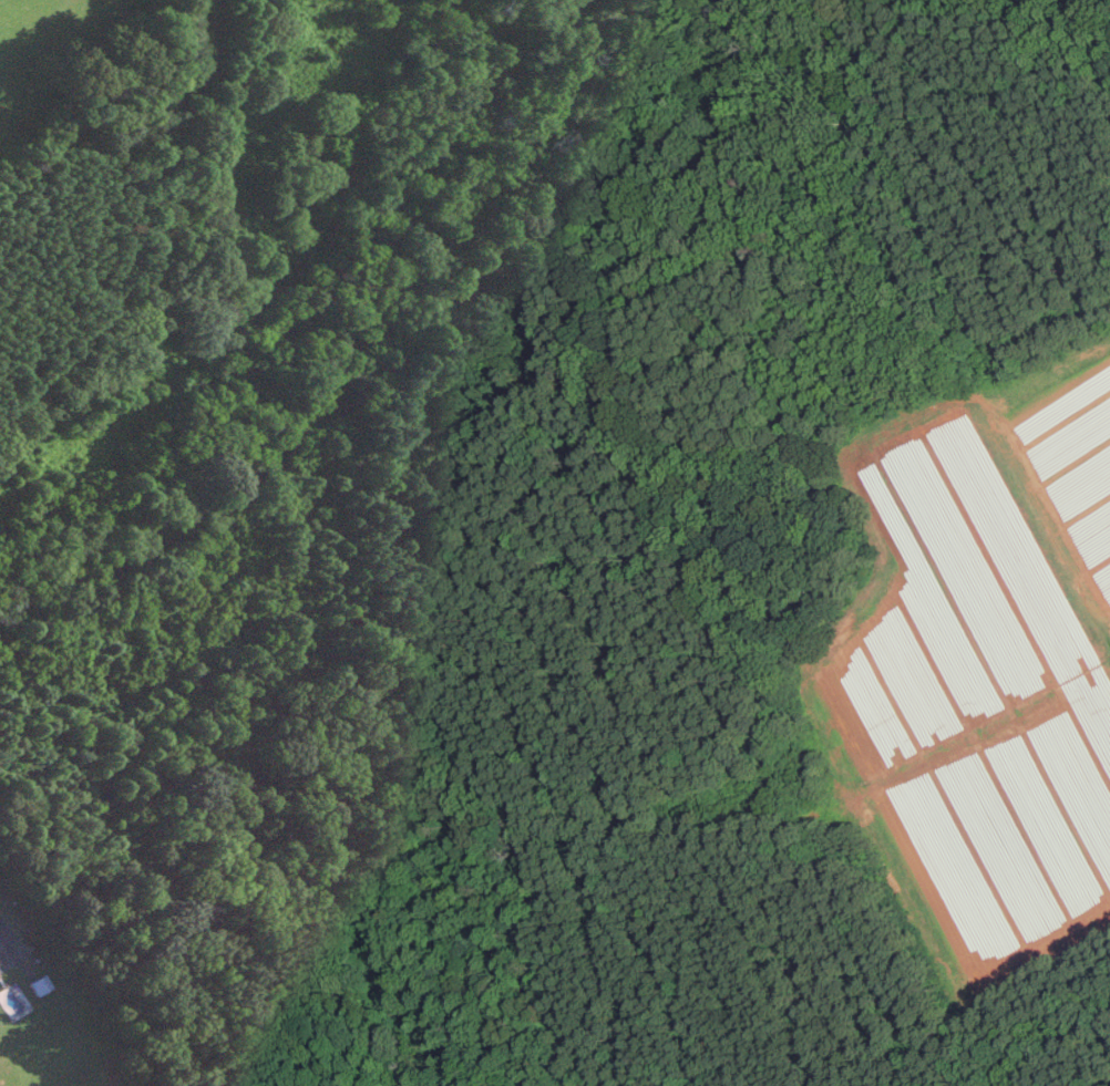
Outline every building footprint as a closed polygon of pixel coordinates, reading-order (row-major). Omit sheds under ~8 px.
[(27,981),(35,996),(52,986),(44,972),(27,981)]
